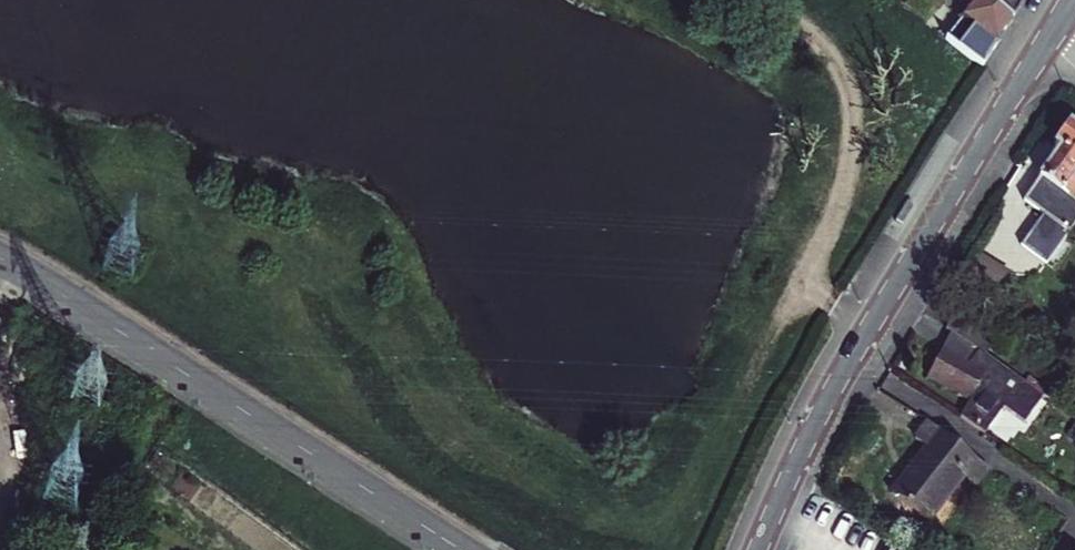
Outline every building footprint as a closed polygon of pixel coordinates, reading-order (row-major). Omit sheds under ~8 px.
[(970,8),(945,40),(980,67),(1012,18),(988,0),(960,0),(970,8)] [(1012,18),(1023,0),(988,0),(1012,18)] [(1070,125),(1055,147),(1059,149),(1024,203),(1071,235),(1074,230),(1074,128),(1070,125)] [(960,418),(986,435),(1005,407),(1027,421),(1045,395),(989,355),(998,342),(992,337),(999,327),(968,304),(954,328),(957,330),(983,350),(975,363),(947,347),(930,377),(970,401),(960,418)] [(983,350),(957,330),(947,347),(975,363),(983,350)] [(991,468),(931,422),(918,439),(930,448),(895,493),(934,523),(968,476),(979,484),(991,468)]
